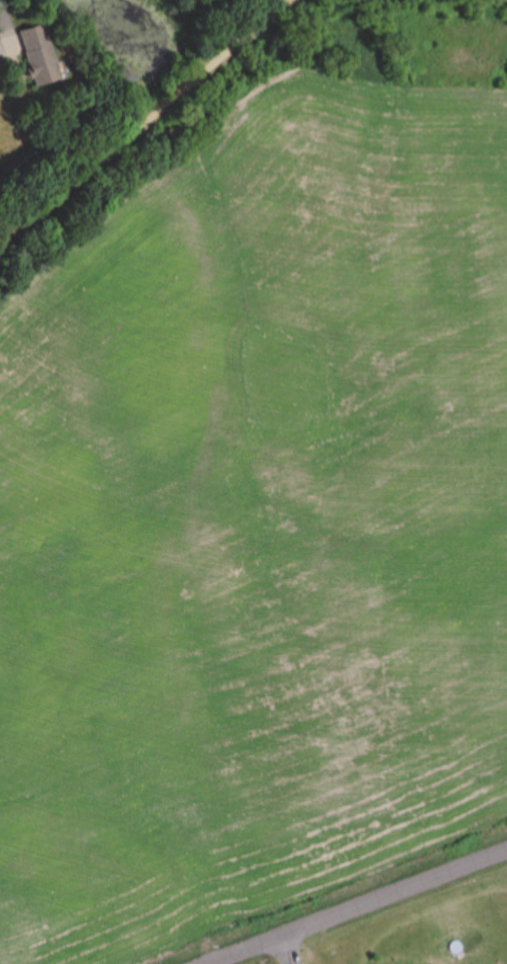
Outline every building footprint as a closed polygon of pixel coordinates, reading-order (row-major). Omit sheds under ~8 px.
[(57,82),(41,26),(16,33),(33,90),(57,82)]
